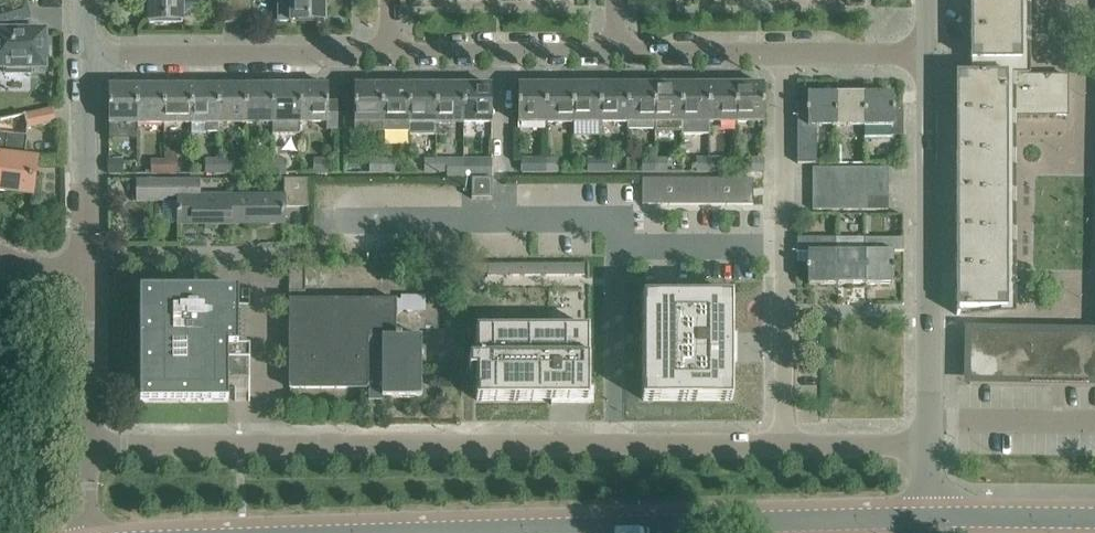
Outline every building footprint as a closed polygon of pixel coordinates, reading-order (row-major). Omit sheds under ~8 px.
[(6,68),(6,73),(31,73),(31,68),(45,68),(45,63),(48,63),(48,48),(45,48),(45,31),(28,31),(28,20),(32,19),(26,0),(24,0),(0,7),(0,68),(6,68)] [(182,0),(149,0),(149,22),(182,22),(182,0)] [(224,1),(224,22),(237,22),(237,0),(224,0),(224,1)] [(237,22),(249,22),(250,22),(250,0),(237,0),(237,22)] [(279,20),(291,20),(291,22),(325,22),(325,0),(279,0),(279,20)] [(971,60),(1021,60),(1021,0),(971,0),(971,60)] [(1093,0),(1075,0),(1075,14),(1093,14),(1093,0)] [(957,151),(1007,151),(1007,115),(1067,115),(1067,75),(956,75),(957,151)] [(600,84),(573,85),(573,122),(600,122),(600,84)] [(627,84),(600,84),(600,122),(627,122),(627,84)] [(655,84),(627,84),(627,122),(655,122),(655,84)] [(682,84),(655,84),(655,122),(682,122),(682,84)] [(709,84),(682,84),(682,122),(682,134),(709,134),(709,122),(709,84)] [(736,84),(709,84),(709,122),(736,122),(736,84)] [(764,84),(736,84),(736,122),(764,122),(764,84)] [(137,85),(109,85),(109,132),(137,132),(137,123),(137,85)] [(164,85),(137,85),(137,123),(164,123),(164,85)] [(164,123),(191,123),(191,85),(164,85),(164,123)] [(219,132),(218,123),(218,85),(191,85),(191,123),(206,123),(206,132),(219,132)] [(218,123),(246,123),(246,85),(218,85),(218,123)] [(273,85),(246,85),(246,123),(273,123),(273,85)] [(300,85),(273,85),(273,123),(273,134),(300,134),(300,123),(300,85)] [(328,85),(300,85),(300,123),(326,123),(326,129),(338,129),(338,102),(328,102),(328,85)] [(382,85),(354,85),(354,131),(382,131),(382,85)] [(409,85),(382,85),(382,131),(409,131),(409,85)] [(437,134),(437,122),(437,85),(409,85),(409,131),(409,134),(437,134)] [(464,85),(437,85),(437,122),(464,122),(464,85)] [(464,122),(492,122),(492,85),(464,85),(464,122)] [(546,85),(518,85),(518,122),(546,122),(546,85)] [(573,85),(546,85),(546,122),(573,122),(573,85)] [(893,92),(864,93),(865,125),(865,139),(892,139),(892,135),(901,136),(903,136),(903,107),(893,107),(893,92)] [(816,126),(837,126),(836,93),(808,93),(808,102),(797,102),(797,163),(816,163),(816,126)] [(864,93),(836,93),(837,126),(865,125),(864,93)] [(26,113),(29,128),(56,122),(53,108),(26,113)] [(33,193),(37,160),(25,159),(28,136),(0,132),(0,189),(33,193)] [(957,151),(957,315),(1007,314),(1007,151),(957,151)] [(464,183),(472,183),(472,178),(492,178),(492,158),(464,159),(464,183)] [(523,158),(523,172),(546,172),(546,158),(523,158)] [(558,158),(546,158),(546,172),(558,172),(558,158)] [(589,158),(589,171),(600,171),(600,158),(589,158)] [(613,158),(600,158),(600,171),(613,171),(613,158)] [(643,158),(643,171),(655,171),(655,158),(643,158)] [(667,158),(655,158),(655,171),(667,171),(667,158)] [(697,158),(697,171),(709,171),(709,158),(697,158)] [(721,158),(709,158),(709,171),(721,171),(721,158)] [(752,158),(752,171),(764,171),(764,158),(752,158)] [(122,159),(109,159),(109,173),(122,173),(122,159)] [(152,159),(152,172),(164,172),(164,159),(152,159)] [(164,159),(164,172),(177,172),(176,159),(164,159)] [(207,159),(207,172),(219,172),(219,159),(207,159)] [(232,159),(219,159),(219,172),(232,172),(232,159)] [(261,159),(261,172),(273,172),(273,159),(261,159)] [(285,159),(273,159),(273,172),(285,172),(285,159)] [(315,159),(315,172),(328,172),(328,159),(315,159)] [(370,159),(370,172),(382,172),(382,159),(370,159)] [(395,159),(382,159),(382,172),(395,172),(395,159)] [(425,159),(425,172),(437,172),(437,159),(425,159)] [(464,159),(437,159),(437,172),(447,172),(447,183),(464,183),(464,159)] [(813,182),(836,182),(836,167),(813,167),(813,182)] [(837,189),(846,189),(846,167),(836,167),(836,182),(837,189)] [(855,189),(855,167),(846,167),(846,189),(855,189)] [(864,189),(864,182),(864,167),(855,167),(855,189),(864,189)] [(864,182),(888,182),(888,167),(864,167),(864,182)] [(284,206),(308,206),(308,178),(284,178),(284,195),(231,195),(231,224),(284,223),(284,206)] [(472,178),(472,183),(472,198),(492,198),(492,178),(472,178)] [(642,183),(642,204),(694,204),(753,204),(753,195),(753,187),(753,179),(753,178),(642,178),(642,183)] [(231,224),(231,195),(199,195),(199,180),(135,180),(135,201),(166,200),(166,197),(177,197),(177,224),(231,224)] [(837,195),(837,189),(836,182),(813,182),(813,195),(837,195)] [(888,195),(888,182),(864,182),(864,189),(864,195),(888,195)] [(837,195),(836,210),(846,210),(846,189),(837,189),(837,195)] [(846,210),(855,210),(855,189),(846,189),(846,210)] [(855,189),(855,210),(864,210),(864,195),(864,189),(855,189)] [(813,210),(836,210),(837,195),(813,195),(813,210)] [(888,210),(888,195),(864,195),(864,210),(888,210)] [(836,284),(836,251),(836,238),(797,238),(797,262),(808,262),(808,284),(836,284)] [(836,238),(836,251),(836,284),(864,284),(865,239),(865,238),(836,238)] [(904,251),(904,238),(865,238),(865,239),(864,284),(893,284),(893,251),(904,251)] [(306,262),(289,262),(289,277),(289,286),(289,288),(289,300),(299,300),(299,296),(305,296),(306,262)] [(488,275),(488,264),(466,264),(466,275),(488,275)] [(510,275),(510,264),(488,264),(488,275),(510,275)] [(535,264),(510,264),(510,275),(535,275),(535,264)] [(560,264),(535,264),(535,275),(560,275),(560,264)] [(585,264),(560,264),(560,275),(585,275),(585,264)] [(228,400),(228,378),(250,378),(250,344),(238,344),(238,288),(140,288),(140,400),(228,400)] [(733,294),(643,294),(643,400),(733,400),(733,294)] [(401,301),(396,301),(396,317),(401,317),(401,313),(426,313),(426,296),(401,296),(401,301)] [(289,387),(369,387),(382,387),(382,397),(421,397),(421,336),(415,336),(396,336),(396,317),(396,301),(396,299),(299,300),(289,300),(289,387)] [(469,356),(469,370),(476,370),(476,400),(589,400),(589,326),(476,326),(476,356),(469,356)] [(969,330),(968,365),(1003,366),(1004,331),(969,330)] [(1017,332),(1016,366),(1052,367),(1052,333),(1017,332)] [(1065,367),(1094,368),(1094,333),(1066,332),(1065,367)]
